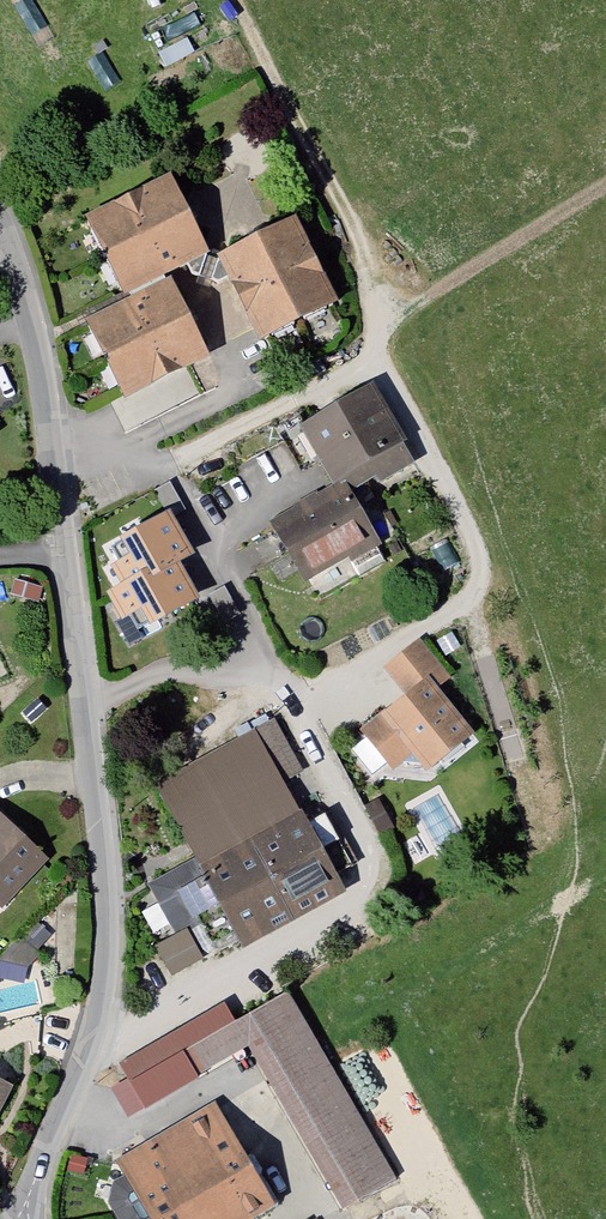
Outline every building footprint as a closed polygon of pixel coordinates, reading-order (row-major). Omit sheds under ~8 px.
[(158,179),(75,221),(114,297),(197,254),(158,179)] [(283,220),(204,260),(247,345),(326,303),(283,220)] [(74,324),(113,402),(198,359),(157,281),(74,324)] [(264,520),(302,588),(375,546),(343,493),(370,477),(376,485),(410,462),(366,383),(294,426),(327,483),(264,520)] [(166,514),(125,537),(135,553),(114,565),(124,583),(111,591),(124,614),(141,604),(151,621),(196,597),(175,560),(188,553),(166,514)] [(384,776),(402,760),(417,777),(466,739),(430,697),(443,687),(413,648),(376,676),(393,702),(352,737),(384,776)] [(152,787),(242,950),(342,891),(283,784),(304,772),(277,720),(250,734),(152,787)] [(42,865),(0,827),(0,911),(42,865)] [(149,951),(165,980),(193,964),(178,936),(149,951)] [(239,1055),(336,1217),(391,1182),(281,996),(226,1025),(217,1010),(111,1070),(120,1084),(102,1095),(119,1124),(239,1055)] [(143,1218),(249,1218),(270,1207),(213,1109),(114,1165),(143,1218)]
